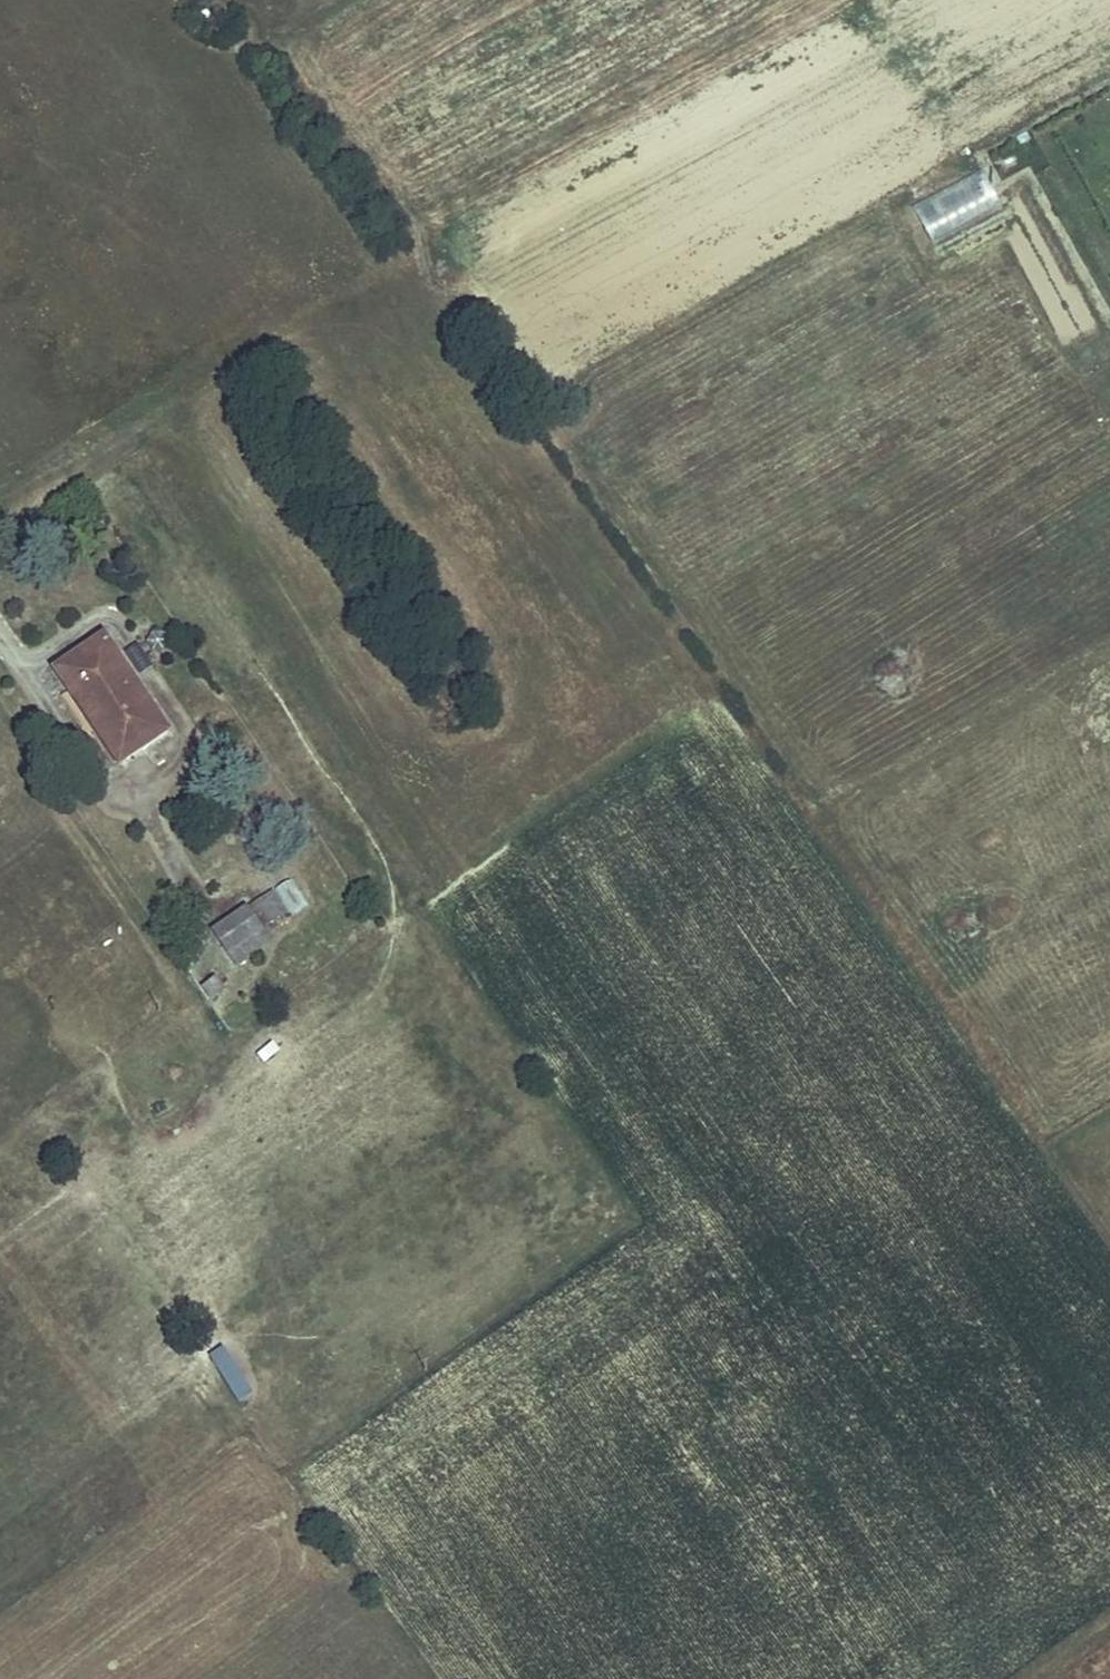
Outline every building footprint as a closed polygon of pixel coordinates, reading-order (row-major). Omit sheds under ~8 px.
[(912,202),(929,240),(1001,208),(983,170),(912,202)] [(167,727),(103,635),(56,667),(121,760),(167,727)] [(275,923),(259,899),(223,926),(240,950),(275,923)] [(235,1403),(252,1394),(225,1343),(208,1353),(235,1403)]
